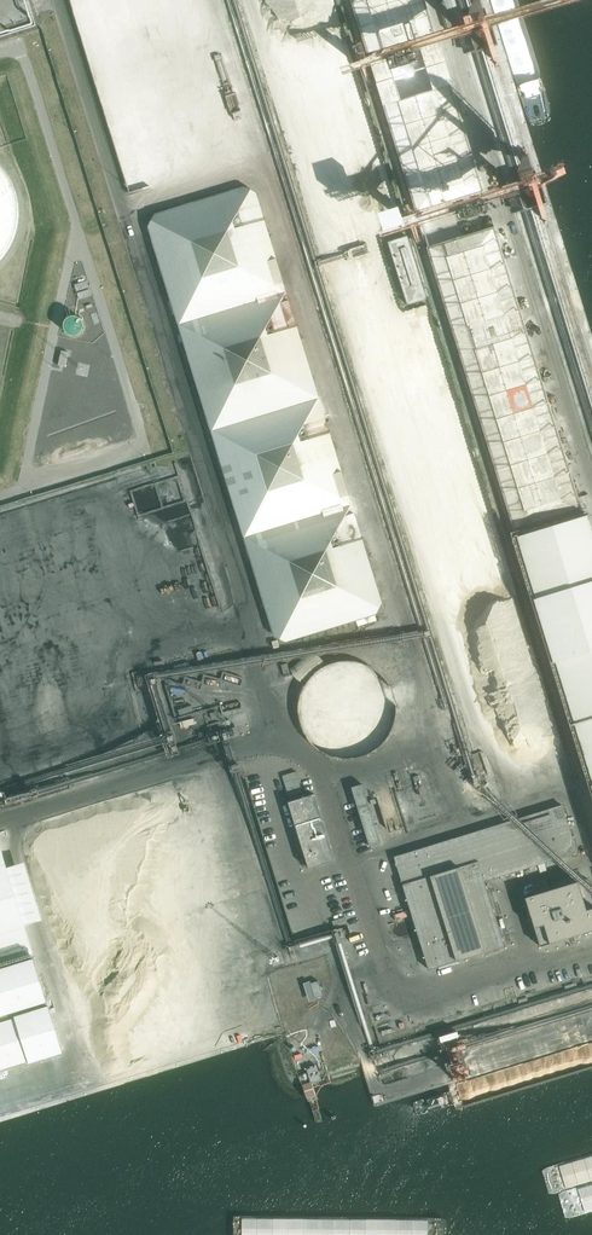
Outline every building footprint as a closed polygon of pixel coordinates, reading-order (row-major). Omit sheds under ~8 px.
[(413,202),(416,204),(477,185),(476,178),(420,0),(348,0),(413,202)] [(32,210),(32,203),(31,197),(29,190),(27,183),(24,177),(20,171),(16,165),(11,160),(6,156),(1,151),(0,151),(0,271),(2,270),(7,266),(12,261),(17,256),(21,250),(24,244),(27,238),(30,231),(31,224),(32,217),(32,210)] [(148,228),(274,637),(286,643),(377,615),(383,603),(258,195),(245,187),(155,215),(148,228)] [(490,225),(426,244),(515,526),(578,507),(490,225)] [(408,237),(388,243),(407,306),(427,300),(408,237)] [(75,285),(77,292),(89,288),(87,281),(75,285)] [(92,296),(90,290),(77,294),(79,300),(92,296)] [(85,317),(66,313),(63,330),(82,333),(85,317)] [(65,367),(68,352),(62,350),(58,365),(65,367)] [(314,650),(290,671),(303,685),(327,665),(314,650)] [(397,715),(397,714),(396,705),(395,700),(393,695),(389,687),(383,679),(376,673),(367,668),(358,665),(353,664),(348,664),(338,665),(329,668),(321,672),(313,677),(309,682),(306,685),(304,690),(301,694),(299,703),(297,713),(298,722),(299,726),(301,732),(305,740),(311,748),(315,751),(319,754),(323,757),(328,760),(337,762),(345,763),(354,763),(363,761),(371,757),(376,755),(380,751),(385,746),(387,743),(392,735),(395,726),(397,720),(397,715)] [(278,666),(260,672),(264,685),(282,679),(278,666)] [(299,771),(285,774),(288,795),(302,792),(299,771)] [(363,784),(351,788),(370,846),(381,843),(363,784)] [(315,794),(288,802),(309,869),(335,860),(315,794)] [(562,805),(394,857),(429,970),(505,947),(485,882),(577,854),(562,805)] [(65,1063),(29,924),(43,920),(28,861),(8,866),(0,839),(0,1080),(65,1063)] [(540,947),(574,937),(575,941),(591,936),(591,893),(588,879),(525,897),(540,947)] [(374,977),(359,982),(365,1002),(380,997),(374,977)] [(317,1066),(306,1070),(311,1083),(321,1080),(317,1066)]
